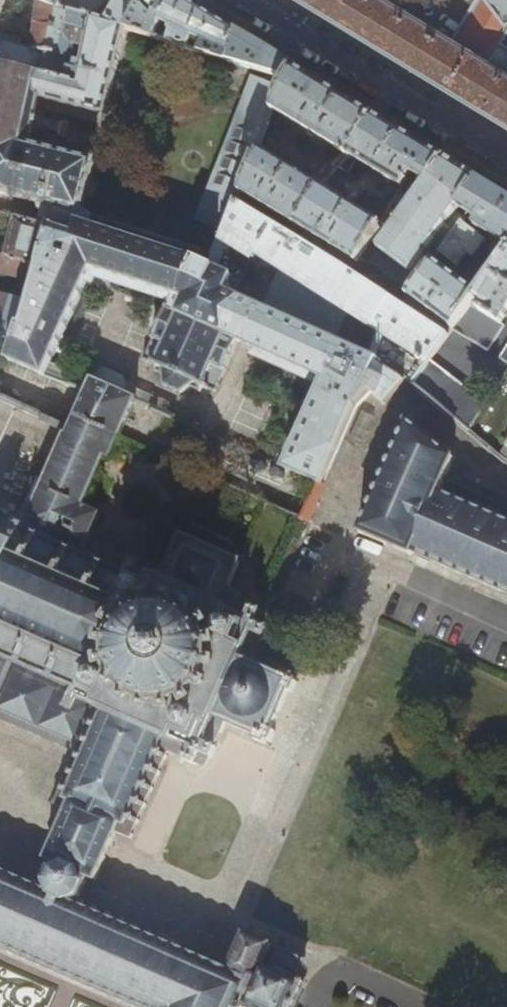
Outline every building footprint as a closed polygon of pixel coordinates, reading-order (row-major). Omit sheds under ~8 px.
[(42,2),(93,17),(126,30),(144,0),(120,0),(115,9),(101,0),(70,0),(68,2),(61,0),(42,0),(42,2)] [(126,30),(190,49),(194,39),(204,42),(201,53),(225,60),(236,30),(210,14),(191,3),(186,0),(144,0),(126,30)] [(308,4),(324,14),(337,21),(415,69),(506,125),(506,72),(505,71),(506,68),(506,46),(499,41),(506,28),(506,19),(492,0),(475,0),(452,38),(388,0),(302,0),(308,4)] [(506,19),(506,0),(492,0),(506,19)] [(42,2),(40,1),(32,51),(84,63),(93,17),(42,2)] [(43,205),(38,225),(51,228),(54,229),(59,210),(81,214),(82,213),(94,163),(29,146),(38,98),(105,115),(126,30),(93,17),(84,63),(32,51),(21,48),(0,44),(0,196),(43,205)] [(257,43),(236,30),(225,60),(285,79),(294,65),(257,43)] [(21,48),(22,39),(0,35),(0,44),(21,48)] [(314,77),(294,65),(285,79),(281,86),(275,105),(274,109),(343,151),(332,163),(338,168),(339,167),(350,155),(375,114),(354,102),(314,77)] [(275,105),(281,86),(261,78),(203,230),(222,237),(237,202),(241,191),(259,148),(266,130),(274,109),(275,105)] [(407,134),(375,114),(350,155),(339,167),(349,173),(358,160),(402,187),(400,191),(405,194),(420,180),(425,183),(427,184),(445,157),(407,134)] [(322,186),(259,148),(241,191),(297,227),(322,186)] [(458,165),(445,157),(427,184),(425,183),(378,247),(412,271),(439,235),(448,241),(455,231),(446,225),(450,220),(458,227),(462,222),(465,218),(464,215),(463,210),(458,206),(479,178),(458,165)] [(479,178),(458,206),(463,210),(464,215),(467,212),(474,217),(472,220),(476,223),(475,225),(495,238),(488,248),(504,259),(506,254),(506,195),(504,193),(479,178)] [(381,221),(322,186),(297,227),(357,263),(360,257),(381,221)] [(405,194),(400,191),(393,202),(399,206),(406,195),(405,194)] [(319,486),(354,408),(370,392),(384,404),(405,379),(411,384),(429,360),(447,335),(368,285),(350,273),(237,202),(222,237),(214,257),(196,251),(178,298),(180,299),(173,311),(168,308),(143,361),(152,365),(151,370),(155,372),(156,371),(163,374),(165,386),(174,391),(183,385),(194,388),(193,390),(196,391),(200,386),(210,391),(234,340),(322,381),(285,469),(319,486)] [(178,298),(196,251),(82,213),(81,214),(59,210),(54,229),(51,228),(40,267),(33,294),(31,302),(24,329),(20,328),(16,341),(9,361),(86,395),(82,403),(127,421),(135,402),(121,398),(124,388),(122,380),(101,371),(94,375),(81,369),(76,378),(62,372),(63,370),(50,364),(88,283),(95,285),(104,280),(107,273),(174,297),(174,296),(178,298)] [(15,218),(4,258),(40,267),(51,228),(38,225),(15,218)] [(459,266),(468,253),(474,257),(486,240),(462,222),(458,227),(455,231),(448,241),(440,252),(459,266)] [(504,259),(479,293),(475,298),(483,302),(480,308),(471,303),(453,328),(488,350),(504,325),(502,323),(506,315),(506,254),(504,259)] [(22,281),(20,290),(33,294),(40,267),(4,258),(0,257),(0,275),(22,281)] [(350,273),(368,285),(378,268),(360,257),(357,263),(350,273)] [(471,303),(475,298),(479,293),(434,260),(409,296),(453,328),(471,303)] [(31,302),(0,295),(0,336),(9,339),(16,341),(20,328),(24,329),(31,302)] [(499,357),(506,362),(506,344),(499,357)] [(488,404),(429,360),(411,384),(470,432),(488,404)] [(120,436),(127,421),(82,403),(76,416),(120,436)] [(85,551),(90,538),(100,515),(84,507),(105,458),(110,460),(120,436),(76,416),(71,428),(68,435),(67,434),(26,526),(85,551)] [(410,555),(411,552),(439,492),(454,458),(407,421),(358,532),(410,555)] [(331,489),(320,486),(311,520),(322,523),(331,489)] [(439,492),(411,552),(420,556),(506,594),(506,522),(439,492)] [(131,838),(168,752),(184,758),(184,760),(194,764),(195,762),(205,767),(210,756),(211,757),(216,746),(215,745),(226,721),(256,735),(254,738),(265,743),(266,739),(270,741),(275,730),(271,728),(288,690),(292,692),(296,681),(293,679),(294,675),(284,671),(282,675),(251,661),(262,637),(263,638),(268,627),(267,626),(271,617),(260,612),(261,611),(251,606),(250,608),(240,603),(239,601),(238,599),(238,598),(241,593),(229,588),(240,562),(182,537),(167,569),(138,556),(131,553),(130,555),(90,538),(85,551),(26,526),(17,522),(0,515),(0,662),(13,668),(0,699),(0,716),(35,731),(78,749),(54,804),(69,810),(73,802),(120,822),(116,831),(131,838)] [(13,668),(0,662),(0,699),(13,668)] [(95,879),(116,831),(120,822),(73,802),(69,810),(48,859),(55,862),(53,868),(48,879),(53,894),(66,900),(80,894),(85,883),(87,876),(95,879)] [(53,894),(0,870),(0,944),(147,1006),(292,1006),(304,981),(298,979),(306,959),(278,947),(269,966),(263,963),(270,945),(242,932),(225,971),(66,900),(53,894)]
